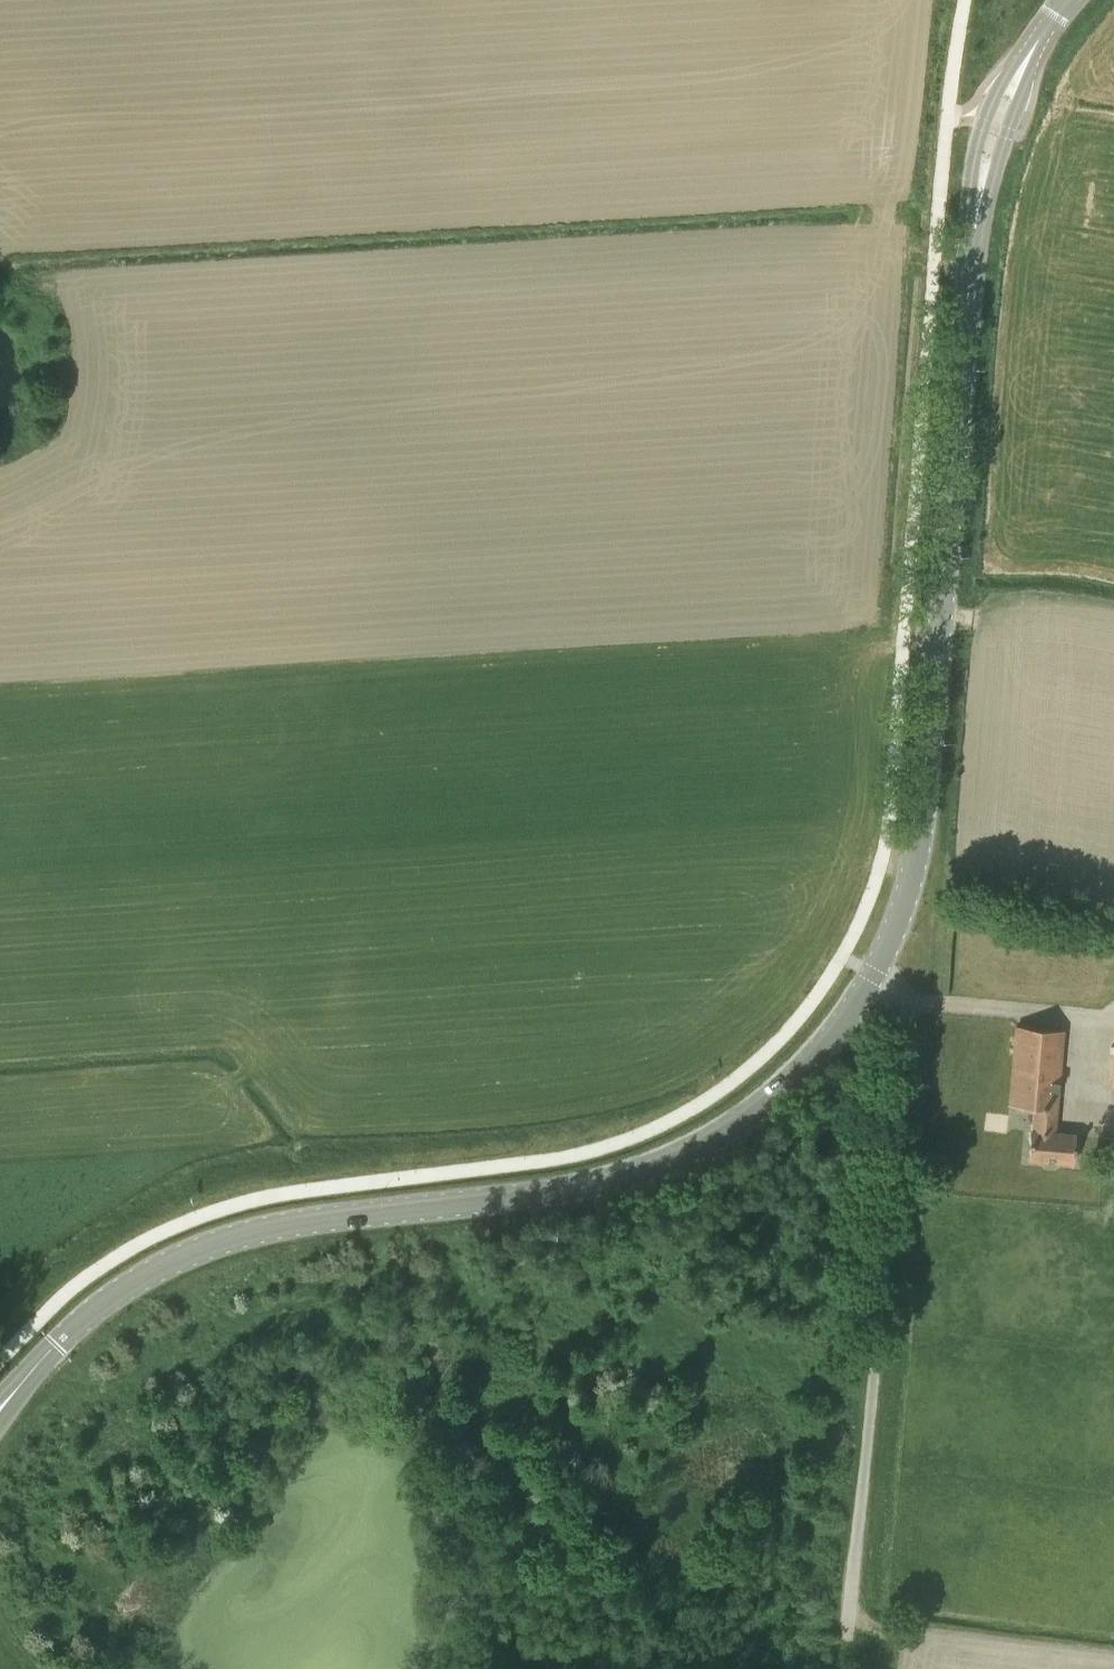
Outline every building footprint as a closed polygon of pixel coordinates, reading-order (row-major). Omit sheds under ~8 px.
[(1054,1132),(1056,1109),(1063,1030),(1015,1026),(1008,1105),(1032,1107),(1028,1158),(1073,1162),(1075,1134),(1054,1132)]
